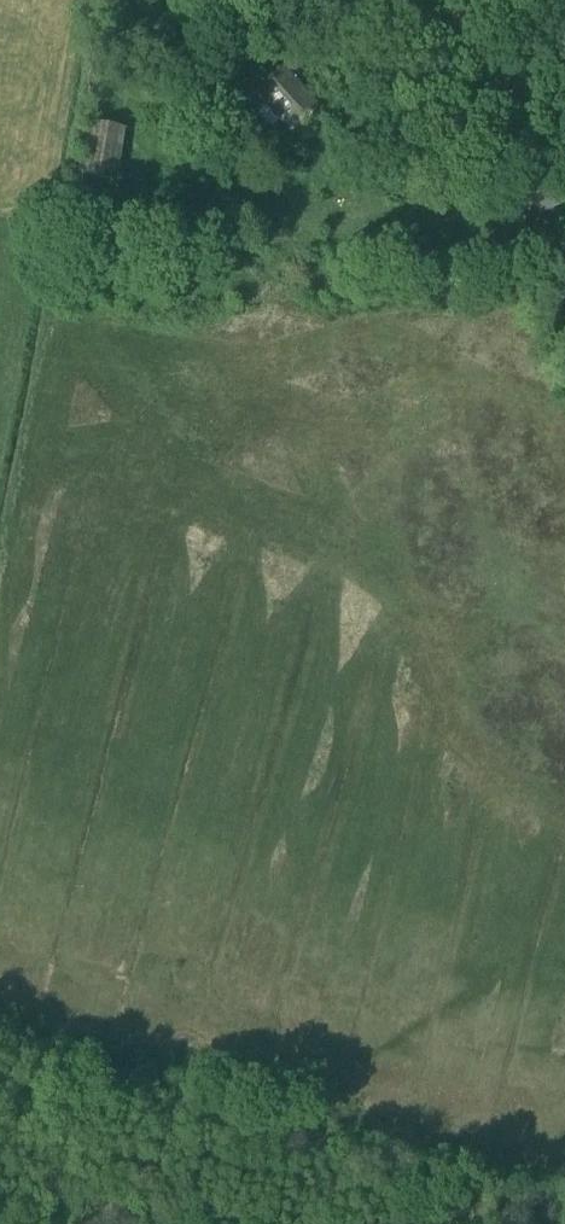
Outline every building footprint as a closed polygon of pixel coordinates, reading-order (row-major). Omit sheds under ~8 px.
[(293,135),(321,109),(284,68),(271,81),(260,69),(234,92),(245,104),(256,94),(293,135)] [(128,131),(91,124),(81,179),(118,186),(128,131)]
